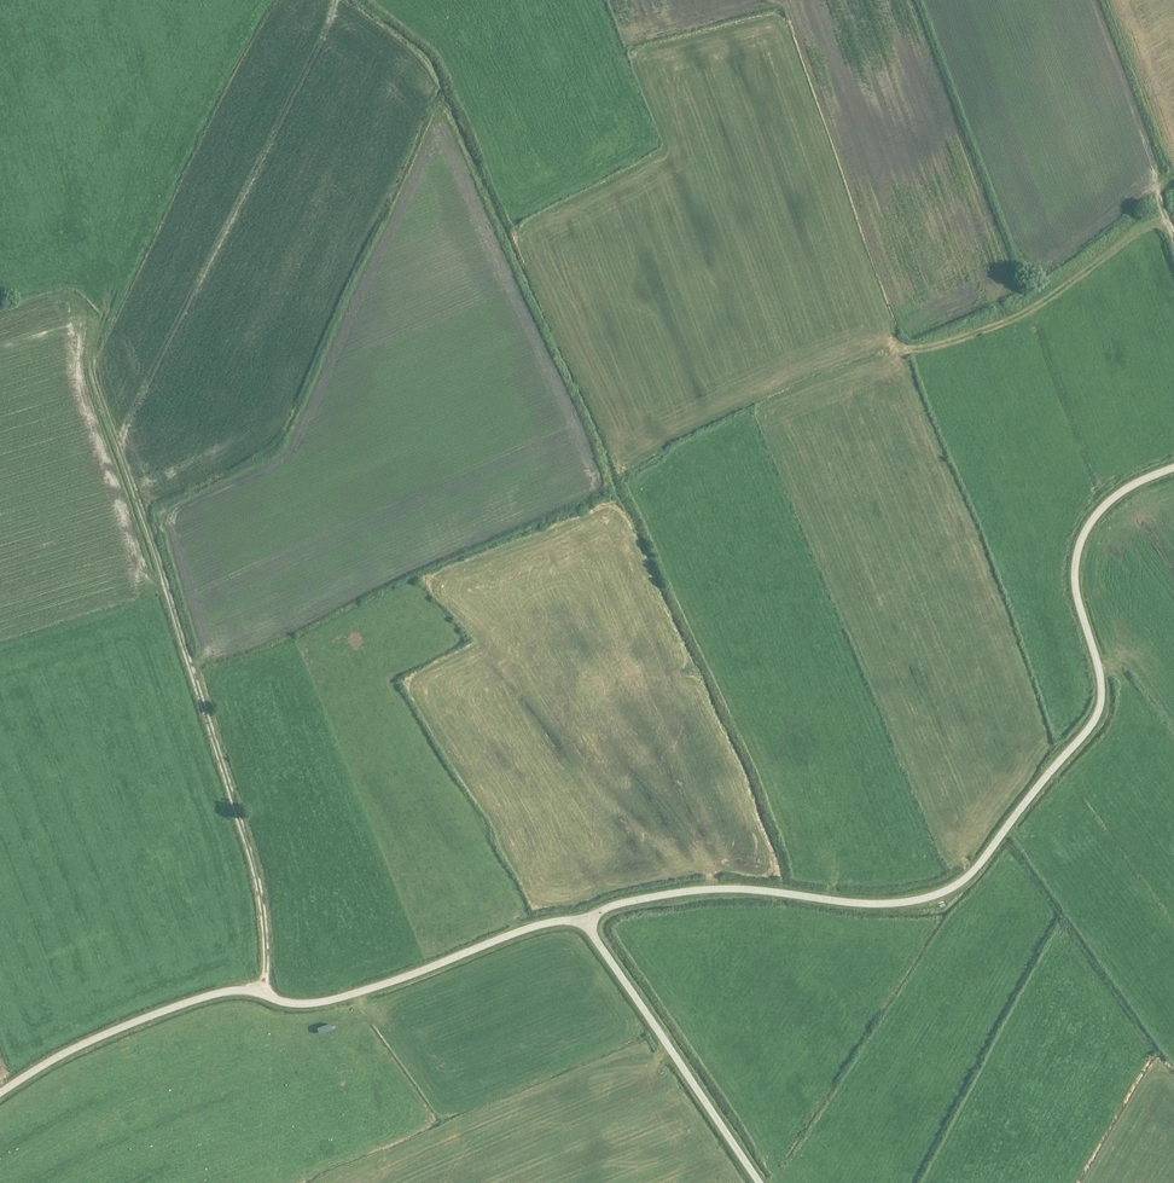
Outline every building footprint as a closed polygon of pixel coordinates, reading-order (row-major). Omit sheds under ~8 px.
[(131,578),(134,590),(143,588),(140,576),(131,578)]
